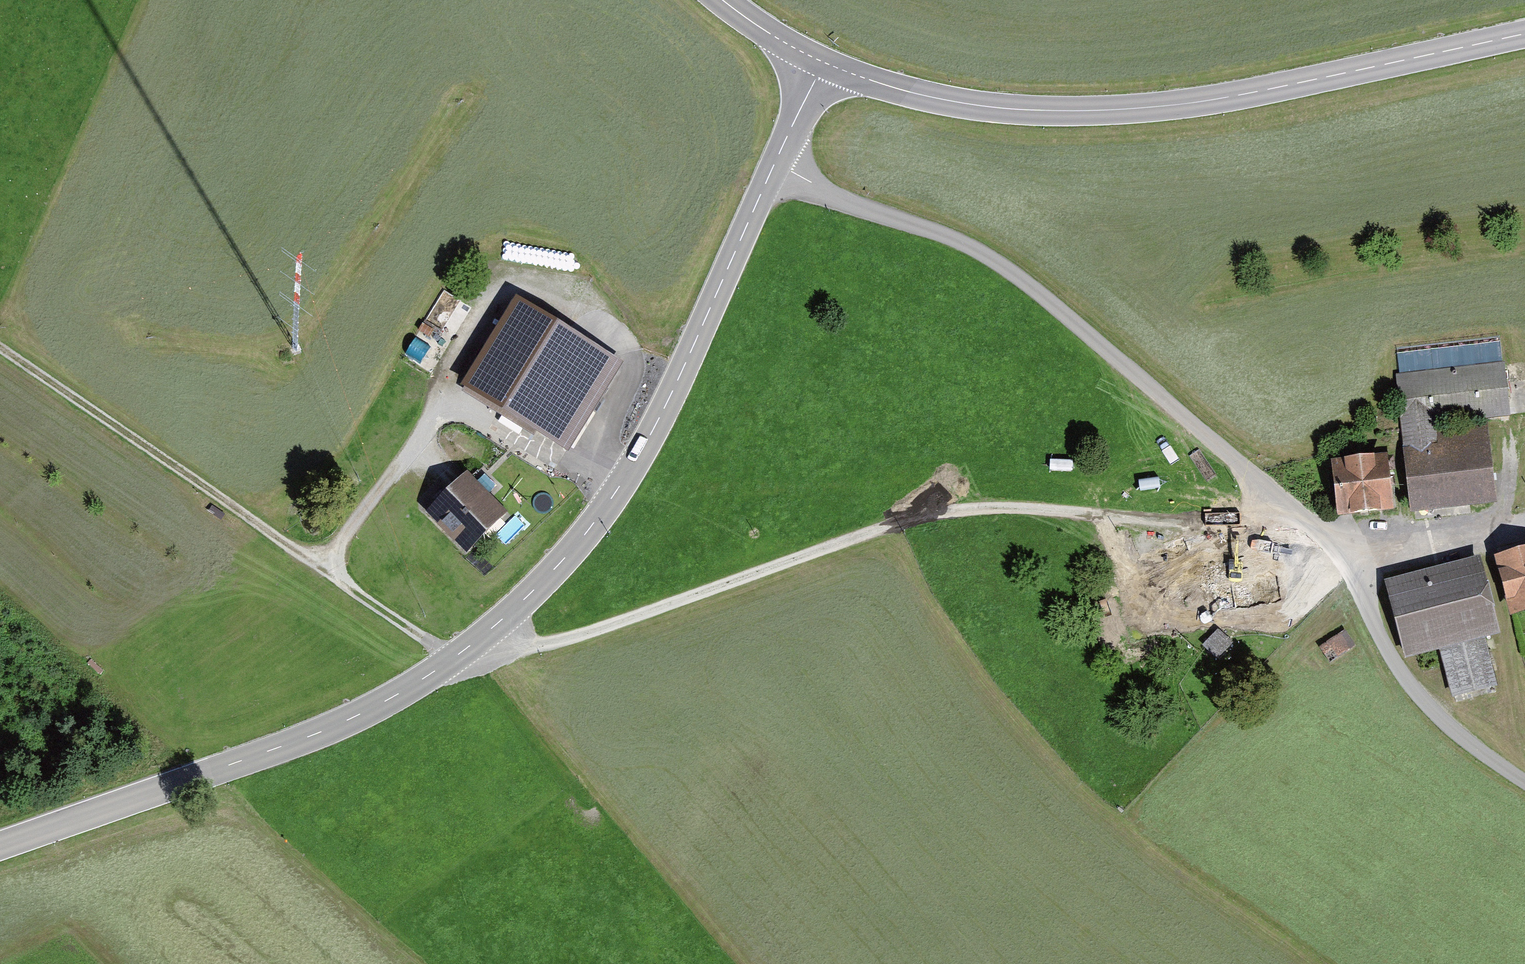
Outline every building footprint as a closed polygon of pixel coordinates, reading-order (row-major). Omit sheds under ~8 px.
[(577,449),(629,363),(515,293),(465,379),(577,449)] [(1409,510),(1497,502),(1490,427),(1437,432),(1436,415),(1511,408),(1507,361),(1396,371),(1409,510)] [(1340,516),(1394,510),(1388,454),(1334,460),(1340,516)] [(466,557),(510,514),(471,475),(427,517),(466,557)] [(1137,598),(1276,608),(1280,550),(1141,540),(1137,598)] [(1498,555),(1512,615),(1524,612),(1524,548),(1498,555)] [(1384,577),(1402,654),(1440,645),(1452,695),(1498,684),(1487,637),(1502,634),(1483,553),(1384,577)] [(1218,659),(1233,640),(1218,628),(1203,647),(1218,659)] [(1321,643),(1332,660),(1354,647),(1344,630),(1321,643)]
